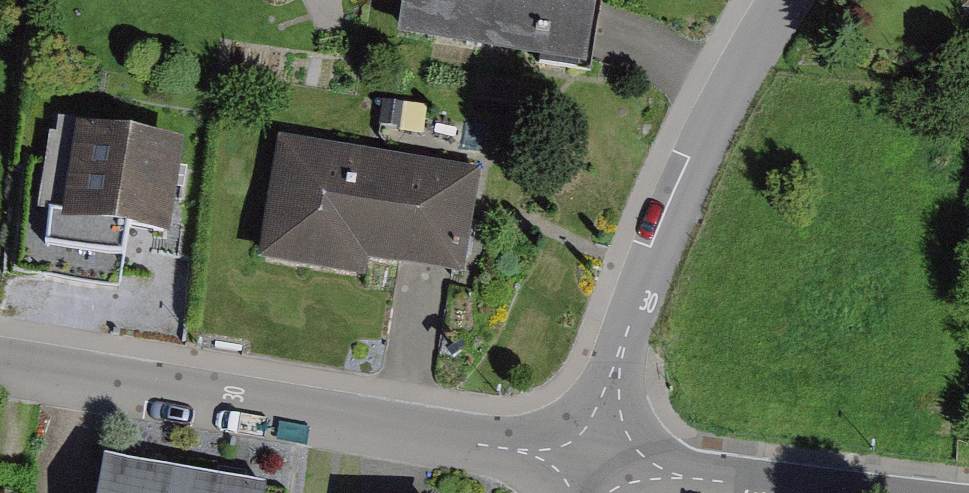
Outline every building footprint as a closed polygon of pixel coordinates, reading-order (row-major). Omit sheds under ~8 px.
[(588,72),(600,0),(404,0),(397,40),(588,72)] [(193,150),(84,131),(67,225),(177,244),(193,150)] [(485,172),(289,137),(266,263),(375,283),(378,265),(465,281),(485,172)] [(267,489),(105,463),(100,492),(266,492),(267,489)]
